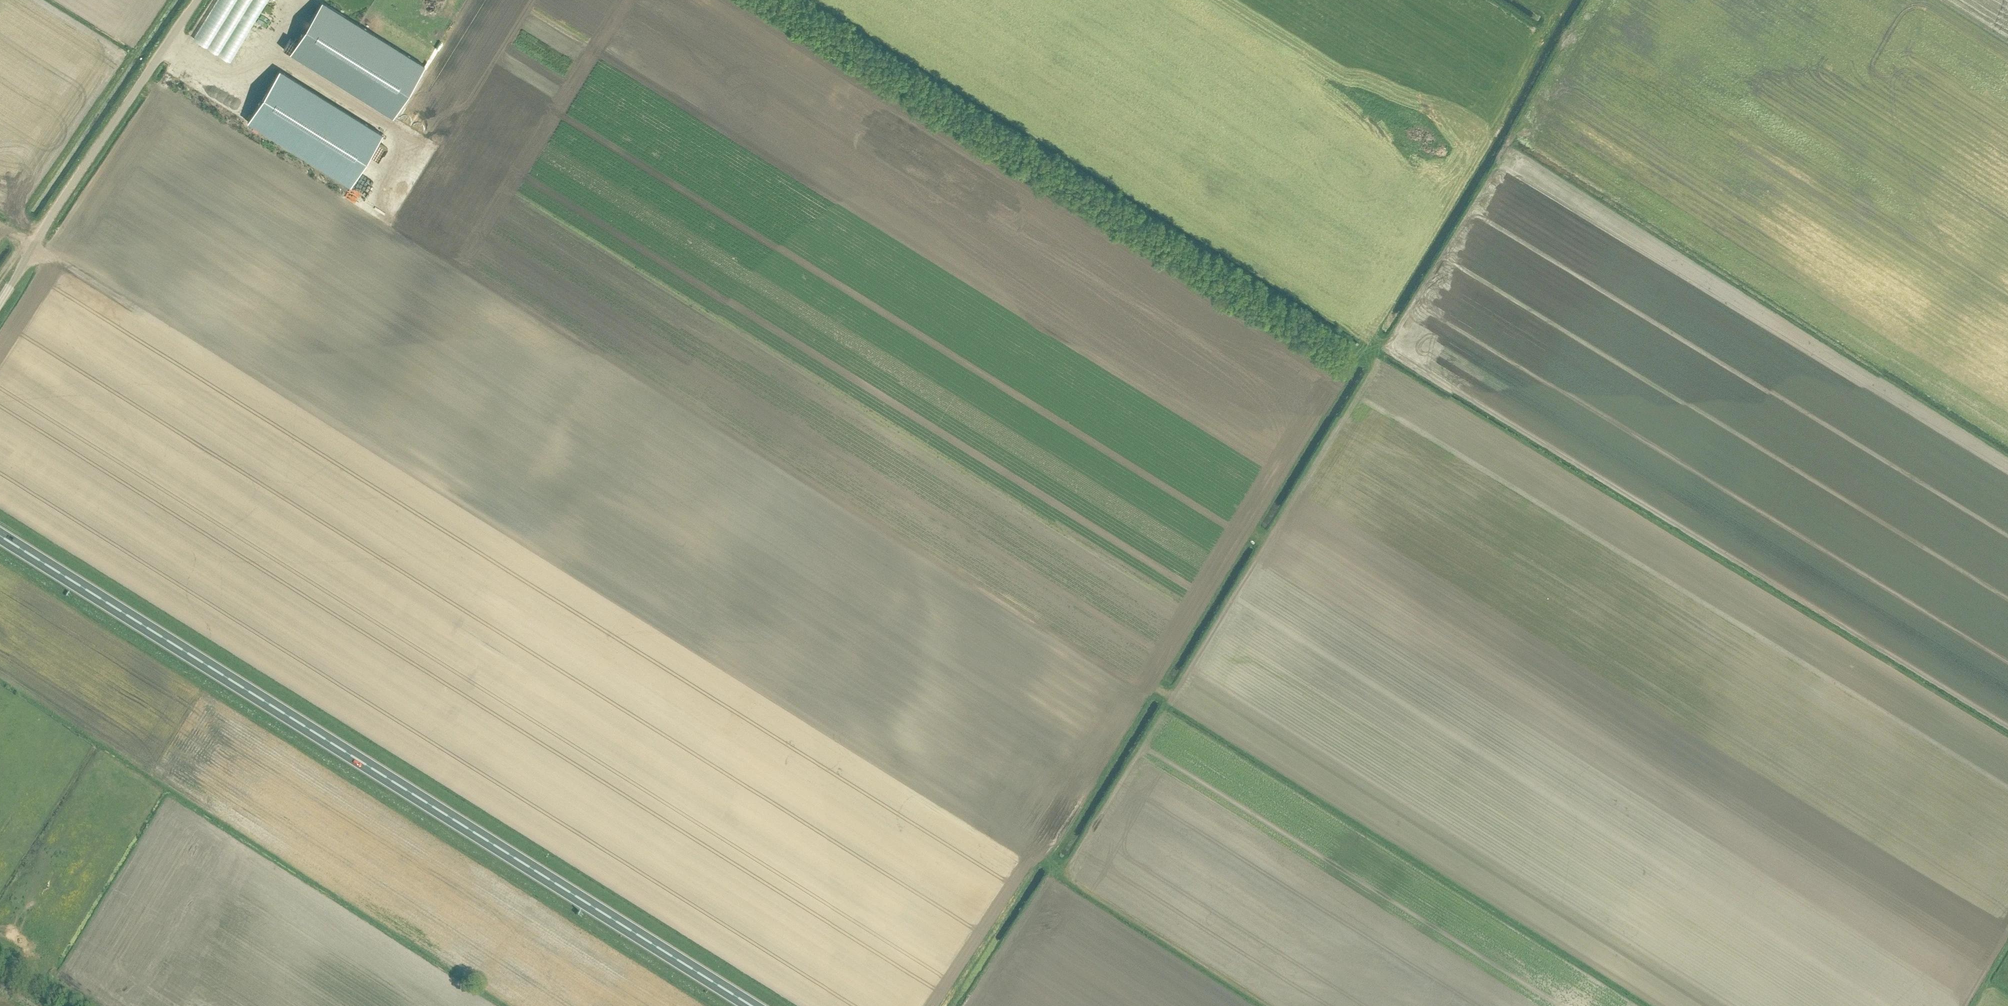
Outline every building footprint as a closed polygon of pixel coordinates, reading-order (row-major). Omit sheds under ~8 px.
[(321,2),(289,54),(391,117),(423,66),(321,2)] [(382,132),(304,84),(279,69),(248,120),(350,184),(382,132)] [(243,138),(252,137),(251,122),(242,123),(243,138)]
